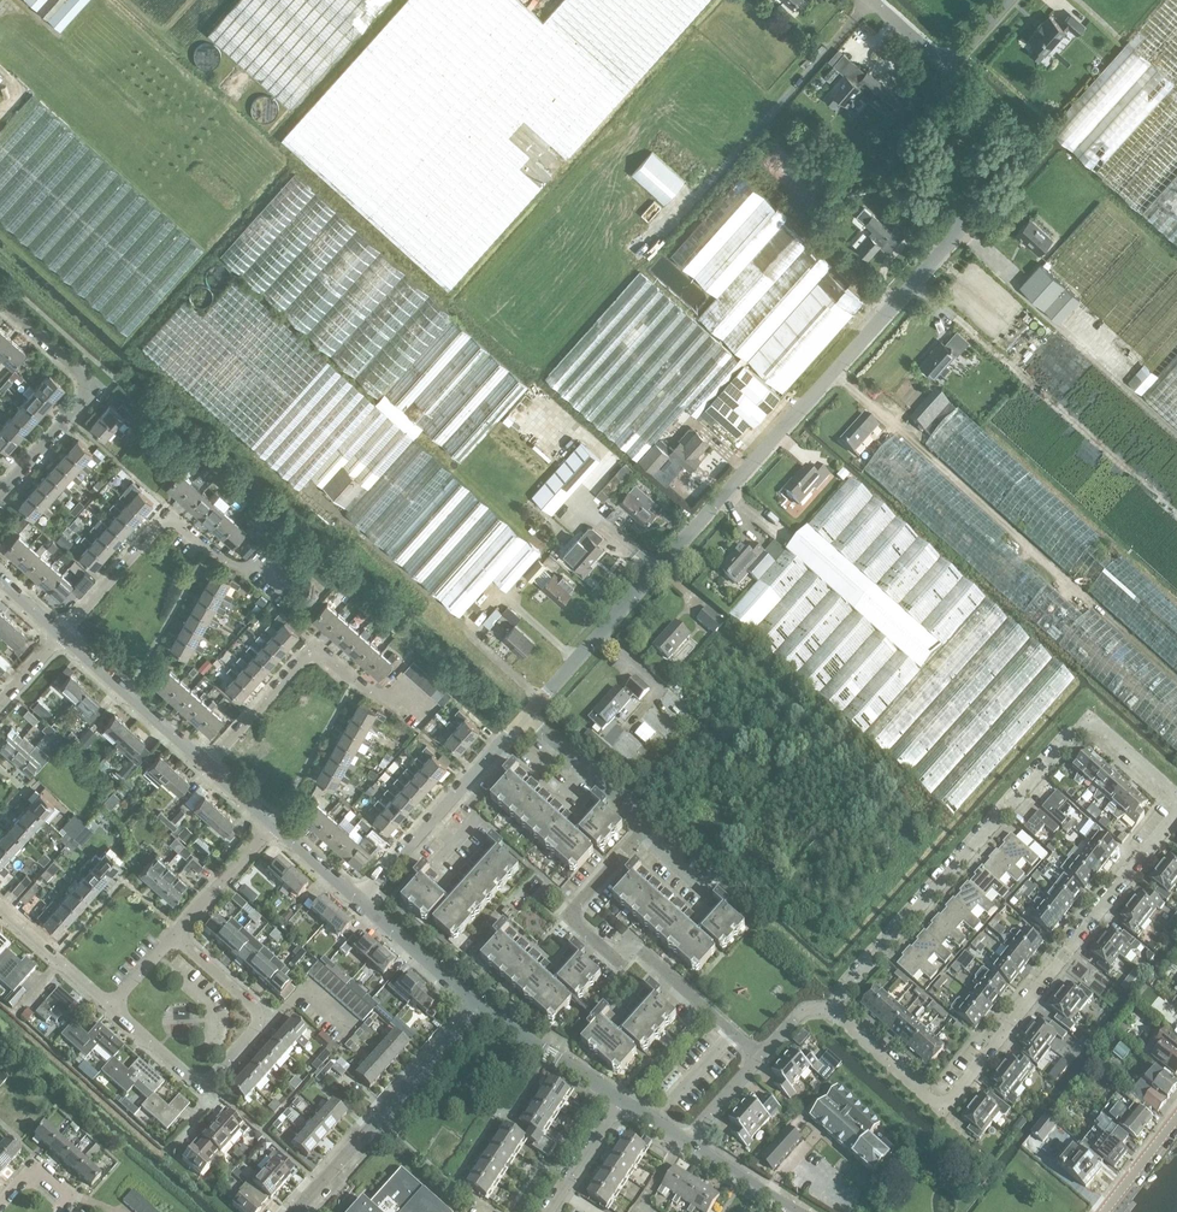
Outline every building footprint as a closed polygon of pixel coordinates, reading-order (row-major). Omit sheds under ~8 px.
[(88,0),(26,0),(36,9),(47,19),(60,31),(88,0)] [(208,33),(292,108),(388,0),(238,0),(208,33)] [(539,156),(548,146),(551,143),(567,157),(708,0),(562,0),(543,21),(519,0),(407,0),(282,139),(449,289),(552,174),(536,160),(539,156)] [(1050,128),(1176,242),(1176,0),(1165,0),(1085,89),(1074,101),(1050,128)] [(1065,29),(1069,25),(1078,33),(1085,26),(1070,13),(1064,20),(1065,21),(1062,25),(1051,15),(1044,22),(1043,21),(1036,28),(1038,30),(1030,39),(1038,46),(1031,53),(1039,59),(1045,51),(1052,43),(1054,45),(1061,37),(1059,35),(1065,29)] [(845,53),(834,65),(824,76),(830,81),(840,70),(844,75),(831,89),(824,97),(833,105),(840,97),(848,104),(865,85),(890,108),(899,98),(867,70),(866,72),(845,53)] [(0,130),(0,218),(54,267),(128,334),(205,249),(33,95),(1,130),(0,130)] [(652,152),(632,174),(664,203),(684,180),(652,152)] [(295,173),(221,255),(380,398),(385,393),(462,461),(529,386),(453,318),(455,316),(295,173)] [(641,271),(635,278),(603,313),(593,325),(546,377),(618,442),(626,449),(638,460),(654,441),(685,407),(697,417),(705,408),(717,418),(737,435),(750,421),(755,425),(780,396),(745,365),(748,361),(783,392),(864,302),(846,286),(828,270),(833,264),(785,221),(790,215),(778,204),(776,206),(742,175),(671,255),(717,296),(699,317),(741,355),(738,358),(641,271)] [(1042,264),(1042,263),(1021,286),(1060,321),(1066,314),(1073,321),(1070,323),(1068,326),(1145,397),(1176,425),(1176,262),(1104,195),(1042,264)] [(902,196),(893,206),(900,212),(909,202),(902,196)] [(869,258),(881,245),(883,247),(887,242),(888,243),(890,240),(896,245),(899,241),(890,233),(891,231),(873,214),(866,222),(874,229),(857,248),(869,258)] [(1017,234),(1039,254),(1053,239),(1031,219),(1017,234)] [(822,236),(830,238),(832,229),(824,227),(822,236)] [(834,262),(833,264),(828,270),(846,286),(852,279),(834,262)] [(312,476),(323,486),(343,464),(365,484),(369,488),(346,513),(460,616),(488,585),(499,595),(507,591),(541,552),(353,383),(235,278),(203,314),(186,299),(142,347),(300,488),(312,476)] [(12,339),(0,328),(0,353),(12,339)] [(958,356),(970,342),(957,330),(944,344),(943,342),(921,366),(934,378),(940,372),(944,375),(951,368),(946,364),(955,354),(958,356)] [(0,353),(0,356),(12,367),(26,351),(12,339),(0,353)] [(28,364),(33,358),(29,354),(24,360),(28,364)] [(14,379),(19,373),(15,370),(10,376),(14,379)] [(50,373),(38,386),(53,400),(65,387),(50,373)] [(7,387),(12,381),(8,378),(3,384),(7,387)] [(38,386),(26,399),(42,412),(53,400),(38,386)] [(911,420),(925,432),(932,438),(956,412),(935,393),(911,420)] [(26,399),(15,411),(30,425),(42,412),(26,399)] [(111,403),(102,414),(116,427),(118,426),(125,417),(130,421),(135,415),(122,403),(117,408),(111,403)] [(705,408),(697,417),(699,419),(703,415),(712,424),(717,418),(705,408)] [(956,412),(932,438),(925,445),(1069,574),(1089,592),(1176,672),(1176,607),(1121,556),(1113,565),(1094,547),(1102,538),(959,409),(956,412)] [(15,411),(4,424),(19,438),(30,425),(15,411)] [(102,414),(92,425),(107,438),(114,430),(121,436),(124,434),(125,432),(118,426),(116,427),(102,414)] [(855,453),(878,427),(864,414),(841,441),(855,453)] [(19,438),(4,424),(0,428),(0,445),(7,451),(19,438)] [(670,451),(671,452),(684,464),(691,469),(700,459),(696,456),(708,442),(695,430),(683,443),(680,440),(670,451)] [(1048,587),(999,543),(1007,534),(932,466),(897,435),(864,470),(900,503),(1023,614),(1059,646),(1176,752),(1176,687),(1091,610),(1083,619),(1048,587)] [(79,439),(69,450),(91,470),(92,469),(85,462),(91,455),(98,462),(102,458),(105,454),(97,447),(93,452),(79,439)] [(669,454),(654,441),(638,460),(667,484),(684,464),(671,452),(669,454)] [(581,442),(532,496),(551,514),(600,460),(581,442)] [(69,450),(59,461),(81,481),(82,480),(75,473),(81,466),(89,473),(91,470),(69,450)] [(59,461),(50,472),(72,492),(73,490),(66,483),(72,477),(79,483),(81,481),(59,461)] [(343,464),(323,486),(345,506),(365,484),(343,464)] [(817,490),(829,476),(818,466),(812,472),(807,467),(800,475),(801,477),(787,493),(801,505),(815,488),(817,490)] [(121,477),(126,471),(122,468),(117,473),(121,477)] [(843,470),(839,474),(844,479),(848,475),(843,470)] [(50,472),(40,483),(62,502),(64,501),(56,494),(62,488),(69,494),(72,492),(50,472)] [(168,487),(179,497),(193,481),(182,472),(168,487)] [(610,494),(623,479),(616,473),(603,488),(610,494)] [(775,564),(758,582),(728,615),(954,817),(1076,681),(985,601),(986,600),(852,480),(808,527),(775,564)] [(193,481),(179,497),(190,506),(204,491),(193,481)] [(123,492),(122,494),(144,514),(154,503),(140,491),(141,489),(133,482),(129,486),(137,493),(131,499),(123,492)] [(655,512),(649,507),(655,499),(635,482),(618,501),(620,502),(618,504),(624,509),(625,507),(638,518),(636,520),(643,526),(655,512)] [(40,483),(30,493),(52,513),(54,512),(46,505),(52,499),(60,505),(62,502),(40,483)] [(204,491),(190,506),(201,516),(214,501),(220,495),(216,490),(210,497),(204,491)] [(30,493),(20,504),(35,518),(43,509),(50,516),(52,513),(30,493)] [(114,503),(112,505),(134,525),(144,514),(122,494),(120,497),(127,504),(122,510),(114,503)] [(214,501),(201,516),(212,526),(225,510),(230,504),(226,500),(221,506),(214,501)] [(104,514),(102,516),(125,536),(134,525),(112,505),(110,508),(118,514),(112,521),(104,514)] [(613,522),(620,515),(613,509),(607,517),(613,522)] [(222,535),(236,520),(232,516),(225,510),(212,526),(222,535)] [(23,516),(14,527),(19,532),(29,521),(23,516)] [(95,525),(93,527),(115,546),(125,536),(102,516),(100,518),(108,525),(102,531),(95,525)] [(247,530),(236,520),(222,535),(233,545),(247,530)] [(85,535),(83,537),(105,557),(115,546),(93,527),(91,529),(98,536),(92,542),(85,535)] [(587,527),(577,539),(564,554),(568,558),(575,564),(574,566),(574,569),(581,575),(583,575),(591,566),(591,563),(589,562),(602,548),(597,544),(603,536),(593,527),(587,527)] [(63,531),(57,537),(68,548),(74,541),(63,531)] [(277,538),(272,533),(262,544),(268,549),(277,538)] [(6,549),(17,559),(31,544),(20,534),(6,549)] [(89,546),(81,555),(95,568),(105,557),(83,537),(81,540),(89,546)] [(254,538),(243,537),(243,545),(253,546),(254,538)] [(273,554),(283,543),(277,538),(268,549),(273,554)] [(288,547),(283,543),(280,546),(273,554),(279,558),(288,547)] [(31,544),(17,559),(28,569),(41,554),(47,548),(42,544),(36,549),(31,544)] [(735,584),(746,572),(758,582),(775,564),(752,545),(747,551),(742,547),(736,555),(736,556),(722,572),(735,584)] [(294,552),(288,547),(279,558),(284,563),(294,552)] [(299,557),(294,552),(284,563),(290,568),(299,557)] [(41,554),(28,569),(38,579),(52,564),(41,554)] [(305,562),(299,557),(297,560),(290,568),(295,573),(305,562)] [(532,581),(545,566),(538,559),(525,575),(532,581)] [(311,567),(305,562),(301,566),(295,573),(301,578),(311,567)] [(49,588),(63,573),(62,573),(59,569),(52,564),(38,579),(49,588)] [(90,574),(85,570),(75,581),(77,583),(74,587),(82,595),(96,579),(90,574)] [(215,571),(207,584),(233,598),(234,597),(225,592),(230,584),(238,589),(241,584),(232,578),(231,580),(215,571)] [(63,573),(49,588),(60,598),(74,583),(63,573)] [(571,592),(570,591),(575,586),(563,575),(560,579),(554,573),(542,587),(560,604),(571,592)] [(306,610),(320,594),(314,590),(317,587),(312,582),(309,585),(307,583),(293,598),(306,610)] [(207,584),(200,596),(231,614),(232,613),(227,610),(227,609),(218,604),(223,596),(231,601),(233,598),(207,584)] [(354,596),(349,592),(342,601),(346,604),(354,596)] [(200,596),(193,609),(219,624),(220,622),(211,617),(215,609),(224,614),(223,615),(229,619),(231,614),(200,596)] [(265,601),(260,596),(255,602),(260,606),(265,601)] [(327,603),(314,618),(325,628),(338,613),(342,609),(337,605),(334,609),(327,603)] [(497,626),(506,616),(496,607),(483,622),(490,628),(495,623),(497,626)] [(708,608),(697,620),(714,636),(725,624),(708,608)] [(193,609),(186,621),(211,636),(213,634),(204,629),(208,621),(217,626),(219,624),(193,609)] [(255,613),(251,609),(246,614),(250,618),(255,613)] [(1,632),(11,620),(0,611),(0,631),(1,632)] [(269,624),(268,625),(289,645),(299,634),(286,621),(287,620),(279,613),(275,617),(282,624),(277,630),(269,624)] [(338,613),(325,628),(336,638),(349,623),(351,621),(346,617),(345,619),(338,613)] [(26,634),(11,620),(1,632),(21,650),(26,645),(21,640),(26,634)] [(186,621),(179,634),(204,649),(205,647),(197,642),(201,634),(210,639),(211,636),(186,621)] [(349,623),(336,638),(347,647),(360,632),(366,625),(361,621),(355,628),(349,623)] [(675,622),(654,646),(668,659),(690,635),(675,622)] [(520,655),(533,641),(514,624),(501,638),(520,655)] [(289,645),(268,625),(265,628),(273,634),(267,641),(259,634),(258,636),(280,656),(289,645)] [(360,632),(347,647),(357,657),(371,642),(376,636),(372,631),(366,638),(360,632)] [(179,634),(171,647),(188,657),(194,647),(202,652),(204,649),(179,634)] [(280,656),(258,636),(256,638),(263,645),(257,652),(250,645),(248,647),(270,666),(280,656)] [(407,653),(411,644),(397,637),(393,646),(407,653)] [(371,642),(357,657),(368,667),(382,651),(387,645),(382,641),(377,647),(371,642)] [(270,666),(248,647),(246,649),(254,656),(248,663),(240,656),(239,658),(260,677),(270,666)] [(382,651),(368,667),(379,676),(393,661),(392,661),(397,655),(393,652),(388,657),(382,651)] [(0,653),(0,675),(5,669),(11,663),(0,653)] [(208,657),(200,666),(205,670),(212,661),(208,657)] [(260,677),(239,658),(236,660),(244,667),(238,673),(231,667),(229,669),(251,688),(260,677)] [(404,671),(410,676),(419,665),(414,660),(404,671)] [(415,681),(425,670),(419,665),(410,676),(415,681)] [(251,688),(229,669),(227,671),(234,678),(226,686),(241,699),(251,688)] [(156,685),(167,695),(181,680),(170,670),(156,685)] [(430,675),(425,670),(415,681),(421,686),(430,675)] [(59,674),(54,680),(74,698),(85,687),(70,673),(65,679),(59,674)] [(436,680),(430,675),(421,686),(426,691),(436,680)] [(616,688),(594,713),(589,718),(603,730),(608,725),(630,701),(630,700),(634,696),(639,701),(649,690),(636,678),(626,689),(627,689),(623,694),(616,688)] [(178,704),(192,689),(184,682),(181,680),(167,695),(178,704)] [(441,685),(436,680),(426,691),(432,696),(441,685)] [(447,690),(441,685),(432,696),(437,701),(447,690)] [(85,687),(74,698),(89,711),(86,715),(92,720),(100,710),(95,706),(100,700),(85,687)] [(192,689),(178,704),(189,714),(202,699),(192,689)] [(452,695),(447,690),(437,701),(443,705),(452,695)] [(454,696),(450,700),(458,707),(461,702),(454,696)] [(202,699),(189,714),(199,723),(213,708),(217,703),(213,699),(208,704),(202,699)] [(39,700),(36,704),(41,709),(44,705),(39,700)] [(360,702),(353,715),(370,725),(371,723),(375,715),(384,720),(387,715),(385,714),(378,710),(378,709),(377,711),(360,702)] [(231,703),(223,711),(232,719),(239,711),(231,703)] [(213,708),(199,723),(210,733),(224,718),(213,708)] [(450,719),(448,721),(470,741),(480,730),(466,717),(468,715),(459,708),(455,713),(463,719),(457,726),(450,719)] [(39,718),(28,709),(23,714),(34,724),(39,718)] [(115,713),(104,725),(119,738),(129,727),(115,713)] [(353,715),(346,727),(363,737),(364,735),(368,727),(377,732),(380,728),(371,723),(370,725),(353,715)] [(453,730),(446,739),(460,752),(470,741),(448,721),(446,724),(453,730)] [(46,732),(52,725),(48,722),(42,729),(46,732)] [(50,736),(56,729),(52,725),(46,732),(50,736)] [(646,746),(656,734),(645,725),(635,736),(646,746)] [(8,753),(19,741),(23,737),(12,727),(0,740),(0,746),(8,753)] [(119,738),(115,743),(138,763),(150,750),(143,743),(145,740),(129,727),(119,738)] [(346,727),(339,740),(356,750),(357,748),(359,744),(361,740),(370,745),(373,740),(364,735),(363,737),(346,727)] [(71,730),(68,735),(65,737),(66,738),(69,736),(84,750),(88,746),(71,730)] [(611,750),(589,731),(584,737),(606,756),(611,750)] [(24,735),(19,741),(8,753),(19,763),(35,745),(24,735)] [(339,740),(331,752),(348,762),(350,760),(352,755),(354,752),(363,757),(366,753),(357,748),(356,750),(339,740)] [(36,744),(35,745),(33,747),(19,763),(29,773),(35,767),(38,769),(50,756),(36,744)] [(417,756),(415,758),(437,777),(447,766),(433,753),(435,752),(427,745),(423,749),(430,756),(424,762),(417,756)] [(1074,781),(1076,783),(1098,758),(1088,749),(1072,767),(1078,772),(1074,781)] [(331,752),(324,765),(341,775),(343,773),(346,766),(347,765),(356,770),(358,765),(350,760),(348,762),(331,752)] [(164,778),(174,767),(159,753),(154,759),(148,753),(142,759),(149,765),(144,771),(152,778),(159,784),(164,778)] [(407,766),(406,768),(428,788),(437,777),(415,758),(413,760),(421,767),(415,773),(407,766)] [(1098,758),(1076,783),(1078,785),(1087,780),(1092,784),(1108,766),(1098,758)] [(127,775),(133,766),(126,761),(120,770),(127,775)] [(559,812),(563,807),(555,799),(546,809),(539,803),(543,798),(547,802),(552,796),(543,789),(534,799),(527,792),(531,788),(535,791),(540,786),(531,778),(522,788),(515,782),(519,777),(523,781),(528,775),(514,763),(507,771),(508,772),(505,776),(508,779),(491,799),(499,806),(502,802),(506,806),(503,809),(510,816),(514,813),(518,816),(515,820),(522,827),(525,823),(530,827),(526,831),(534,837),(537,834),(542,838),(538,841),(546,848),(549,844),(559,853),(555,856),(570,869),(573,866),(578,870),(594,853),(562,824),(567,819),(571,823),(575,818),(567,810),(558,820),(550,814),(555,809),(559,812)] [(324,765),(317,778),(334,788),(339,778),(348,783),(349,781),(351,778),(343,773),(341,775),(324,765)] [(1108,766),(1092,784),(1097,789),(1093,798),(1095,800),(1117,775),(1108,766)] [(189,780),(174,767),(164,778),(164,779),(179,792),(189,780)] [(398,777),(396,779),(418,799),(428,788),(406,768),(405,769),(404,771),(411,777),(405,784),(398,777)] [(129,790),(133,786),(116,770),(112,775),(129,790)] [(1117,775),(1095,800),(1097,802),(1106,797),(1111,801),(1127,784),(1117,775)] [(388,788),(386,790),(408,809),(418,799),(396,779),(394,781),(402,788),(396,795),(388,788)] [(1127,784),(1111,801),(1116,806),(1112,815),(1114,817),(1137,792),(1127,784)] [(1065,785),(1061,789),(1067,794),(1071,790),(1065,785)] [(114,790),(106,799),(112,805),(121,796),(114,790)] [(379,799),(377,801),(399,820),(408,809),(386,790),(384,792),(392,799),(386,805),(379,799)] [(1056,790),(1052,796),(1062,805),(1067,800),(1056,790)] [(40,792),(30,804),(43,816),(54,804),(40,792)] [(204,794),(200,799),(192,792),(187,798),(209,818),(219,807),(204,794)] [(1139,810),(1147,801),(1137,792),(1114,817),(1117,819),(1125,814),(1136,824),(1144,815),(1139,810)] [(580,833),(597,849),(604,841),(607,845),(613,839),(609,836),(613,832),(616,835),(623,827),(604,810),(607,806),(603,802),(605,801),(597,794),(584,808),(589,813),(593,809),(597,813),(580,833)] [(1057,811),(1062,805),(1052,796),(1046,802),(1057,811)] [(382,810),(374,818),(389,831),(399,820),(377,801),(375,803),(382,810)] [(304,817),(315,827),(328,812),(317,802),(304,817)] [(1066,819),(1057,811),(1046,802),(1041,807),(1061,825),(1066,819)] [(43,816),(30,804),(19,815),(33,827),(39,821),(42,824),(47,819),(43,816)] [(234,820),(219,807),(209,818),(230,837),(235,832),(229,826),(234,820)] [(187,814),(185,812),(186,812),(181,808),(171,819),(176,823),(176,822),(178,824),(187,814)] [(354,819),(357,815),(350,808),(347,813),(354,819)] [(1059,828),(1039,810),(1034,816),(1044,825),(1053,834),(1059,828)] [(174,830),(178,826),(161,811),(157,815),(174,830)] [(328,812),(315,827),(326,837),(339,821),(328,812)] [(66,830),(63,833),(70,839),(85,823),(74,813),(63,826),(66,830)] [(33,827),(19,815),(9,827),(25,841),(29,837),(27,835),(33,827)] [(1029,821),(1039,831),(1044,825),(1034,816),(1029,821)] [(371,826),(361,818),(358,822),(352,828),(357,833),(363,827),(367,830),(371,826)] [(1072,818),(1067,824),(1072,828),(1077,822),(1072,818)] [(1101,825),(1106,829),(1109,825),(1105,820),(1101,825)] [(339,821),(326,837),(336,846),(350,831),(339,821)] [(1024,827),(1034,837),(1039,831),(1029,821),(1024,827)] [(85,823),(70,839),(76,845),(80,841),(82,844),(94,831),(85,823)] [(1072,828),(1067,824),(1063,830),(1067,833),(1072,828)] [(187,842),(195,833),(186,826),(178,835),(187,842)] [(1117,846),(1106,838),(1108,836),(1095,826),(1085,839),(1090,842),(1098,849),(1109,857),(1115,849),(1117,846)] [(9,827),(0,837),(0,839),(12,850),(18,844),(21,846),(25,841),(9,827)] [(376,839),(380,834),(373,828),(368,832),(376,839)] [(350,831),(336,846),(347,856),(353,849),(361,840),(350,831)] [(1123,831),(1116,839),(1121,843),(1128,836),(1123,831)] [(59,838),(66,844),(70,839),(63,833),(59,838)] [(206,852),(213,843),(200,833),(193,842),(206,852)] [(1010,833),(1005,839),(1007,841),(998,851),(1014,865),(1021,857),(1031,867),(1039,858),(1010,833)] [(178,851),(185,844),(176,836),(170,843),(178,851)] [(477,874),(466,865),(459,874),(464,879),(468,874),(473,879),(466,886),(456,877),(448,886),(454,890),(457,886),(462,891),(434,922),(451,938),(456,933),(460,936),(472,922),(469,919),(477,909),(481,912),(487,905),(484,902),(488,897),(491,900),(498,893),(495,890),(498,886),(502,889),(509,881),(505,878),(509,874),(513,877),(519,869),(500,852),(503,848),(500,845),(501,843),(493,836),(480,850),(485,855),(489,851),(494,855),(487,863),(477,854),(470,862),(475,867),(478,863),(483,867),(477,874)] [(1055,838),(1051,843),(1055,846),(1059,841),(1055,838)] [(0,839),(0,860),(5,865),(10,860),(7,857),(12,850),(0,839)] [(72,849),(76,845),(70,839),(66,844),(72,849)] [(361,840),(353,849),(347,856),(358,866),(372,850),(361,840)] [(1109,857),(1090,842),(1082,852),(1101,867),(1109,857)] [(1055,849),(1054,847),(1055,846),(1051,843),(1046,848),(1047,849),(1052,853),(1055,849)] [(192,851),(190,849),(185,844),(178,851),(186,858),(192,851)] [(1014,865),(998,851),(996,849),(992,853),(994,855),(983,867),(999,881),(1006,874),(1016,883),(1017,882),(1020,885),(1027,877),(1014,865)] [(106,850),(99,857),(96,854),(91,859),(95,863),(95,862),(109,875),(120,863),(106,850)] [(47,861),(51,857),(44,851),(41,855),(47,861)] [(1101,867),(1082,852),(1077,858),(1073,855),(1070,859),(1074,863),(1093,877),(1101,867)] [(47,861),(41,855),(37,859),(44,865),(47,861)] [(140,872),(151,881),(166,864),(155,855),(140,872)] [(1157,866),(1176,882),(1176,863),(1167,855),(1163,862),(1162,861),(1157,866)] [(193,867),(199,871),(204,866),(193,856),(183,867),(188,871),(192,867),(193,868),(193,867)] [(0,860),(0,871),(4,875),(10,869),(5,865),(0,860)] [(50,864),(57,870),(60,866),(54,860),(50,864)] [(267,860),(262,866),(266,869),(283,885),(293,873),(278,860),(273,866),(267,860)] [(95,863),(85,874),(99,886),(109,875),(95,862),(95,863)] [(657,890),(662,885),(653,877),(644,887),(637,881),(641,876),(645,880),(650,874),(636,862),(629,870),(630,871),(627,875),(630,878),(613,898),(621,905),(624,901),(628,905),(625,909),(633,915),(636,912),(640,916),(637,919),(644,926),(648,922),(652,926),(648,930),(656,937),(659,933),(664,937),(661,940),(668,947),(671,944),(681,952),(677,955),(692,968),(695,965),(700,969),(716,952),(684,923),(689,918),(693,922),(698,917),(689,909),(680,919),(672,913),(677,908),(681,911),(686,906),(677,899),(668,909),(661,902),(665,897),(669,901),(674,896),(665,888),(656,898),(649,891),(653,886),(657,890)] [(1093,877),(1074,863),(1066,873),(1084,888),(1093,877)] [(50,864),(41,874),(48,880),(54,874),(57,870),(50,864)] [(166,864),(151,881),(162,891),(177,874),(166,864)] [(425,864),(417,872),(419,874),(415,877),(419,881),(402,900),(409,907),(413,904),(417,908),(414,911),(421,918),(424,914),(430,919),(446,901),(425,883),(430,878),(434,882),(439,877),(425,864)] [(999,881),(983,867),(982,865),(976,871),(978,873),(969,883),(985,897),(992,890),(1002,899),(1004,896),(1007,899),(1013,893),(999,881)] [(1045,870),(1041,866),(1036,872),(1040,875),(1045,870)] [(1157,866),(1153,872),(1154,872),(1149,878),(1159,886),(1155,892),(1167,901),(1172,895),(1169,893),(1176,882),(1157,866)] [(1036,872),(1031,877),(1036,881),(1040,875),(1036,872)] [(293,873),(283,885),(298,898),(308,886),(293,873)] [(27,884),(32,879),(26,874),(21,879),(27,884)] [(85,874),(78,881),(76,879),(72,883),(88,898),(99,886),(85,874)] [(177,874),(162,891),(173,901),(188,884),(177,874)] [(1063,876),(1059,882),(1053,877),(1050,882),(1055,886),(1055,887),(1074,901),(1082,891),(1063,876)] [(27,884),(21,879),(12,890),(17,895),(27,884)] [(40,886),(35,881),(30,887),(35,892),(40,886)] [(247,881),(239,891),(254,902),(261,892),(247,881)] [(985,897),(969,883),(967,882),(962,888),(964,889),(954,899),(971,914),(977,906),(991,918),(998,909),(985,897)] [(88,898),(72,883),(68,888),(70,890),(64,897),(78,909),(88,898)] [(1024,885),(1019,891),(1023,895),(1028,889),(1024,885)] [(35,892),(30,887),(20,898),(26,902),(35,892)] [(1074,901),(1055,887),(1047,897),(1066,912),(1074,901)] [(1019,891),(1014,897),(1018,900),(1023,895),(1019,891)] [(1133,898),(1128,903),(1148,919),(1157,908),(1160,910),(1165,904),(1152,894),(1148,900),(1138,892),(1134,898),(1133,898)] [(702,932),(720,948),(724,943),(728,946),(735,938),(731,935),(735,931),(738,934),(745,926),(726,909),(729,905),(726,901),(727,900),(719,893),(706,907),(711,912),(715,907),(720,912),(702,932)] [(242,910),(247,905),(236,895),(231,901),(242,910)] [(64,897),(58,903),(53,898),(48,903),(68,921),(78,909),(64,897)] [(1066,912),(1047,897),(1043,903),(1037,898),(1034,903),(1036,905),(1039,907),(1058,922),(1066,912)] [(321,898),(315,906),(308,900),(303,905),(310,911),(311,910),(326,923),(336,912),(321,898)] [(981,923),(971,914),(954,899),(953,898),(948,904),(949,905),(940,915),(956,930),(963,922),(973,931),(981,923)] [(68,921),(48,903),(38,915),(57,933),(68,921)] [(1148,919),(1128,903),(1124,909),(1125,909),(1120,915),(1130,923),(1126,928),(1138,938),(1143,932),(1140,930),(1148,919)] [(1058,922),(1039,907),(1036,905),(1032,909),(1035,912),(1033,915),(1031,918),(1050,932),(1058,922)] [(514,913),(507,907),(502,913),(509,919),(514,913)] [(252,921),(258,914),(254,911),(248,918),(252,921)] [(277,923),(282,927),(281,928),(288,934),(289,933),(293,929),(287,923),(294,916),(289,912),(282,919),(281,918),(277,923)] [(351,925),(336,912),(326,923),(341,936),(336,941),(343,948),(347,943),(352,938),(345,931),(351,925)] [(256,925),(262,918),(258,914),(252,921),(256,925)] [(956,930),(940,915),(938,914),(933,920),(935,921),(926,932),(942,946),(949,938),(959,948),(961,945),(964,948),(969,942),(966,939),(956,930)] [(998,914),(993,920),(997,924),(1002,918),(998,914)] [(1176,929),(1176,914),(1163,932),(1170,938),(1176,929)] [(205,930),(216,940),(232,922),(227,918),(222,923),(216,918),(205,930)] [(993,920),(988,926),(992,929),(997,924),(993,920)] [(232,922),(216,940),(227,949),(242,932),(232,922)] [(554,967),(545,959),(536,969),(528,963),(533,958),(537,962),(542,956),(533,949),(524,959),(517,952),(521,947),(525,951),(530,946),(521,938),(512,948),(505,942),(509,937),(513,940),(518,935),(504,922),(497,931),(498,932),(495,936),(498,939),(481,959),(489,965),(492,962),(496,966),(493,969),(501,976),(504,972),(508,976),(505,980),(513,987),(516,983),(520,987),(517,990),(524,997),(527,994),(537,1002),(534,1006),(548,1018),(551,1015),(556,1019),(566,1009),(572,1002),(540,973),(545,968),(549,972),(554,967)] [(1024,927),(1019,933),(1015,930),(1011,935),(1015,938),(1034,952),(1042,942),(1024,927)] [(1142,946),(1136,941),(1123,931),(1119,937),(1109,929),(1105,935),(1104,934),(1099,940),(1119,956),(1125,960),(1131,952),(1138,951),(1142,946)] [(273,940),(279,934),(275,930),(269,937),(273,940)] [(942,946),(926,932),(924,930),(919,936),(920,938),(911,948),(927,962),(934,955),(944,964),(947,960),(950,963),(955,958),(942,946)] [(237,959),(253,941),(248,936),(242,932),(227,949),(237,959)] [(277,944),(283,937),(279,934),(273,940),(277,944)] [(981,934),(976,940),(980,943),(985,938),(981,934)] [(0,957),(11,945),(0,935),(0,957)] [(364,937),(358,943),(352,938),(347,943),(353,948),(354,948),(369,961),(379,950),(364,937)] [(1015,938),(1007,948),(1026,963),(1034,952),(1015,938)] [(976,940),(971,945),(975,949),(980,943),(976,940)] [(1111,967),(1119,956),(1099,940),(1095,945),(1096,946),(1091,952),(1101,960),(1097,965),(1109,975),(1113,978),(1118,972),(1114,969),(1111,967)] [(1154,951),(1158,946),(1151,940),(1147,945),(1154,951)] [(248,968),(264,951),(258,946),(253,941),(237,959),(248,968)] [(558,982),(576,998),(580,993),(584,996),(591,988),(587,985),(591,981),(594,984),(601,976),(582,959),(585,955),(582,952),(583,950),(575,943),(562,957),(567,962),(571,958),(576,962),(558,982)] [(938,971),(927,962),(911,948),(910,946),(904,952),(906,954),(896,964),(913,979),(920,971),(930,980),(931,978),(936,974),(938,971)] [(298,947),(293,953),(297,957),(302,951),(298,947)] [(1026,963),(1007,948),(999,958),(1018,973),(1026,963)] [(394,963),(379,950),(369,961),(383,975),(394,963)] [(264,951),(248,968),(259,978),(274,960),(264,951)] [(1155,957),(1148,952),(1146,954),(1147,962),(1149,964),(1155,957)] [(1018,973),(999,958),(994,954),(990,959),(995,963),(991,969),(1010,983),(1018,973)] [(14,993),(26,979),(28,977),(31,973),(21,964),(15,970),(0,957),(0,980),(14,993)] [(324,957),(320,961),(332,971),(335,967),(324,957)] [(965,960),(961,957),(956,962),(960,966),(965,960)] [(26,958),(21,964),(31,973),(35,969),(36,968),(26,958)] [(274,960),(259,978),(270,987),(285,970),(274,960)] [(308,974),(309,974),(314,979),(324,967),(318,962),(308,974)] [(956,962),(951,968),(955,972),(960,966),(956,962)] [(324,967),(314,979),(319,983),(329,972),(324,967)] [(1008,986),(989,972),(984,968),(982,969),(976,977),(977,980),(999,997),(1008,986)] [(285,970),(270,987),(281,997),(291,985),(286,980),(290,974),(285,970)] [(906,985),(909,981),(898,971),(895,975),(906,985)] [(1126,993),(1140,975),(1134,971),(1120,988),(1126,993)] [(329,972),(319,983),(325,988),(335,977),(329,972)] [(407,975),(405,977),(401,973),(388,987),(407,1004),(411,1000),(422,988),(407,975)] [(335,977),(325,988),(330,993),(340,982),(335,977)] [(943,977),(938,982),(942,986),(947,980),(943,977)] [(1153,988),(1158,981),(1153,977),(1148,984),(1153,988)] [(999,997),(977,980),(974,984),(977,987),(973,992),(991,1007),(999,997)] [(340,982),(330,993),(336,998),(346,987),(340,982)] [(942,986),(938,982),(933,987),(938,991),(942,986)] [(645,1009),(634,1000),(627,1009),(632,1014),(636,1009),(641,1014),(623,1034),(641,1049),(645,1044),(649,1047),(656,1040),(652,1036),(656,1032),(659,1036),(666,1028),(663,1025),(667,1021),(670,1024),(677,1016),(657,999),(661,995),(657,991),(658,990),(650,983),(637,997),(643,1002),(647,998),(651,1002),(645,1009)] [(1061,988),(1057,994),(1077,1009),(1080,1012),(1088,1001),(1093,995),(1081,985),(1077,991),(1067,983),(1062,989),(1061,988)] [(861,1003),(871,1012),(887,994),(877,986),(861,1003)] [(346,987),(336,998),(341,1003),(351,991),(346,987)] [(58,988),(46,1001),(57,1011),(52,1016),(50,1019),(56,1024),(64,1015),(72,1023),(73,1023),(73,1022),(73,1023),(84,1010),(58,988)] [(436,1002),(422,988),(411,1000),(429,1015),(425,1020),(428,1023),(437,1013),(431,1008),(436,1002)] [(918,988),(914,992),(920,997),(923,993),(918,988)] [(351,991),(341,1003),(347,1007),(356,996),(351,991)] [(991,1007),(973,992),(965,1003),(983,1017),(991,1007)] [(929,998),(923,993),(920,997),(925,1002),(929,998)] [(887,994),(871,1012),(880,1021),(896,1003),(887,994)] [(1077,1009),(1057,994),(1053,999),(1054,1000),(1049,1006),(1058,1014),(1054,1019),(1070,1032),(1075,1026),(1071,1023),(1080,1012),(1077,1009)] [(394,1018),(374,1002),(372,1000),(367,995),(363,999),(375,1010),(389,1023),(394,1018)] [(362,1001),(356,996),(347,1007),(352,1012),(362,1001)] [(983,1017),(965,1003),(960,999),(951,1009),(956,1013),(975,1028),(983,1017)] [(57,1011),(46,1001),(41,1007),(52,1016),(57,1011)] [(367,1006),(362,1001),(352,1012),(357,1017),(367,1006)] [(566,1009),(572,1015),(578,1008),(572,1002),(566,1009)] [(896,1003),(880,1021),(890,1030),(906,1012),(896,1003)] [(944,1020),(948,1015),(937,1005),(933,1009),(944,1020)] [(373,1011),(367,1006),(357,1017),(363,1022),(373,1011)] [(604,1006),(597,1014),(598,1016),(595,1019),(599,1023),(581,1042),(589,1049),(592,1045),(602,1054),(598,1057),(613,1070),(616,1067),(621,1071),(637,1053),(605,1025),(610,1020),(614,1024),(619,1019),(604,1006)] [(52,1016),(41,1007),(36,1013),(47,1022),(50,1019),(52,1016)] [(906,1012),(890,1030),(900,1038),(916,1020),(906,1012)] [(629,1024),(635,1018),(631,1015),(625,1021),(629,1024)] [(293,1018),(282,1030),(296,1043),(307,1031),(293,1018)] [(373,1023),(369,1019),(364,1025),(368,1029),(373,1023)] [(916,1020),(900,1038),(910,1047),(928,1026),(924,1022),(921,1025),(916,1020)] [(1032,1025),(1028,1031),(1048,1046),(1056,1035),(1062,1040),(1067,1034),(1052,1022),(1047,1027),(1038,1020),(1033,1026),(1032,1025)] [(88,1036),(73,1023),(73,1022),(73,1023),(72,1023),(62,1035),(81,1053),(78,1056),(84,1061),(95,1049),(90,1045),(96,1037),(91,1032),(88,1036)] [(99,1023),(91,1032),(96,1037),(90,1045),(95,1049),(98,1046),(113,1059),(113,1058),(114,1058),(125,1046),(99,1023)] [(958,1032),(962,1028),(956,1023),(953,1027),(958,1032)] [(1124,1036),(1129,1028),(1123,1024),(1118,1031),(1124,1036)] [(928,1026),(910,1047),(919,1055),(935,1038),(926,1029),(929,1026),(928,1026)] [(394,1032),(391,1029),(387,1033),(390,1036),(385,1043),(399,1055),(409,1044),(395,1031),(394,1032)] [(296,1043),(282,1030),(272,1042),(286,1054),(296,1043)] [(359,1030),(354,1036),(358,1039),(364,1033),(359,1030)] [(803,1030),(793,1041),(800,1048),(810,1037),(803,1030)] [(1048,1046),(1028,1031),(1024,1036),(1025,1037),(1020,1043),(1029,1050),(1025,1056),(1037,1066),(1042,1060),(1050,1049),(1048,1046)] [(1166,1031),(1156,1043),(1161,1047),(1153,1056),(1176,1074),(1176,1072),(1176,1039),(1166,1031)] [(1089,1043),(1083,1037),(1079,1042),(1085,1047),(1089,1043)] [(935,1038),(919,1055),(929,1064),(945,1047),(935,1038)] [(350,1040),(345,1046),(349,1050),(354,1044),(350,1040)] [(378,1046),(380,1048),(375,1053),(389,1066),(399,1055),(385,1043),(382,1041),(378,1046)] [(286,1054),(272,1042),(262,1053),(276,1066),(286,1054)] [(323,1064),(332,1055),(339,1047),(333,1042),(326,1050),(316,1060),(322,1065),(323,1064)] [(1131,1051),(1122,1044),(1113,1055),(1122,1062),(1131,1051)] [(792,1051),(782,1061),(800,1077),(810,1067),(818,1075),(819,1074),(818,1074),(823,1068),(824,1069),(825,1068),(805,1050),(804,1051),(808,1054),(803,1060),(791,1050),(792,1051)] [(368,1056),(370,1059),(365,1064),(380,1077),(389,1066),(375,1053),(373,1051),(368,1056)] [(276,1066),(262,1053),(252,1065),(266,1077),(276,1066)] [(999,1067),(1018,1083),(1021,1085),(1030,1074),(1030,1075),(1035,1068),(1023,1059),(1018,1064),(1009,1057),(1004,1063),(1003,1062),(999,1067)] [(128,1071),(114,1058),(113,1058),(113,1059),(102,1071),(128,1094),(135,1085),(130,1080),(136,1073),(131,1068),(128,1071)] [(139,1059),(131,1068),(136,1073),(130,1080),(135,1085),(138,1082),(153,1095),(154,1094),(154,1095),(165,1082),(139,1059)] [(320,1067),(322,1065),(316,1060),(311,1066),(317,1071),(320,1067)] [(84,1061),(78,1068),(83,1072),(89,1066),(84,1061)] [(800,1077),(782,1061),(773,1072),(772,1071),(783,1082),(778,1087),(774,1084),(774,1085),(790,1099),(791,1099),(790,1098),(795,1092),(796,1093),(796,1092),(791,1088),(800,1077)] [(323,1070),(315,1079),(319,1083),(335,1066),(330,1062),(326,1067),(323,1064),(320,1067),(323,1070)] [(1117,1072),(1106,1063),(1103,1068),(1113,1076),(1117,1072)] [(342,1077),(346,1073),(336,1064),(332,1069),(342,1077)] [(370,1088),(380,1077),(365,1064),(356,1075),(370,1088)] [(266,1077),(252,1065),(241,1076),(255,1089),(266,1077)] [(1018,1083),(999,1067),(995,1073),(996,1074),(991,1080),(1000,1087),(996,1093),(1008,1103),(1013,1106),(1017,1101),(1017,1096),(1014,1094),(1021,1085),(1018,1083)] [(1143,1084),(1166,1101),(1176,1088),(1176,1084),(1165,1074),(1156,1067),(1152,1072),(1143,1084)] [(255,1089),(241,1076),(231,1088),(245,1101),(255,1089)] [(299,1086),(302,1083),(296,1077),(292,1080),(299,1086)] [(551,1079),(541,1094),(568,1111),(561,1107),(568,1096),(575,1100),(578,1096),(551,1079)] [(299,1086),(292,1080),(288,1085),(295,1091),(299,1086)] [(1141,1082),(1133,1092),(1144,1101),(1152,1107),(1158,1112),(1166,1101),(1143,1084),(1141,1082)] [(838,1087),(810,1117),(874,1174),(878,1170),(881,1172),(886,1173),(890,1168),(889,1163),(886,1161),(890,1156),(889,1156),(894,1150),(884,1141),(879,1147),(869,1137),(880,1124),(881,1122),(879,1120),(878,1122),(838,1087)] [(130,1101),(141,1108),(148,1097),(137,1090),(130,1101)] [(1109,1104),(1100,1114),(1105,1119),(1111,1124),(1118,1116),(1126,1123),(1122,1129),(1137,1140),(1153,1119),(1138,1108),(1133,1115),(1119,1103),(1126,1095),(1122,1092),(1113,1102),(1117,1105),(1114,1109),(1109,1104)] [(119,1093),(114,1099),(119,1104),(124,1098),(119,1093)] [(168,1107),(154,1095),(154,1094),(153,1095),(142,1107),(168,1130),(180,1116),(169,1106),(168,1107)] [(568,1111),(541,1094),(532,1109),(558,1126),(551,1121),(558,1111),(565,1115),(568,1111)] [(749,1099),(739,1109),(761,1129),(770,1118),(772,1120),(772,1119),(772,1118),(781,1108),(782,1109),(782,1108),(766,1094),(765,1094),(769,1097),(760,1108),(748,1098),(749,1099)] [(1011,1109),(1006,1105),(994,1096),(989,1101),(980,1094),(975,1100),(974,1099),(970,1104),(992,1122),(999,1113),(1003,1116),(1005,1116),(1011,1109)] [(179,1095),(174,1101),(185,1110),(190,1105),(179,1095)] [(296,1108),(301,1102),(297,1099),(292,1105),(296,1108)] [(279,1110),(282,1106),(275,1100),(272,1103),(279,1110)] [(185,1110),(174,1101),(169,1106),(180,1116),(185,1110)] [(333,1101),(323,1112),(335,1123),(341,1117),(342,1118),(347,1113),(333,1101)] [(279,1110),(272,1103),(268,1108),(275,1114),(279,1110)] [(992,1122),(970,1104),(966,1110),(967,1111),(962,1117),(971,1124),(967,1130),(979,1139),(984,1133),(992,1122)] [(315,1114),(318,1117),(313,1122),(325,1134),(331,1128),(332,1129),(337,1125),(335,1123),(323,1112),(319,1109),(315,1114)] [(558,1126),(532,1109),(522,1124),(531,1130),(526,1138),(535,1145),(533,1148),(549,1158),(557,1146),(542,1136),(549,1125),(556,1130),(558,1126)] [(761,1129),(739,1109),(730,1120),(729,1119),(729,1120),(740,1130),(735,1135),(731,1132),(731,1133),(747,1147),(748,1147),(747,1146),(752,1140),(753,1141),(752,1139),(761,1129)] [(286,1119),(292,1113),(288,1110),(282,1115),(286,1119)] [(222,1116),(212,1126),(230,1142),(240,1132),(243,1135),(249,1129),(229,1111),(224,1117),(222,1116)] [(1041,1140),(1053,1123),(1045,1117),(1033,1134),(1041,1140)] [(1027,1123),(1021,1118),(1013,1128),(1019,1133),(1027,1123)] [(305,1125),(308,1128),(304,1133),(316,1144),(321,1139),(322,1141),(327,1135),(325,1134),(313,1122),(313,1123),(310,1120),(305,1125)] [(276,1130),(282,1124),(278,1121),(272,1127),(276,1130)] [(35,1135),(49,1148),(59,1137),(44,1125),(35,1135)] [(506,1125),(497,1140),(516,1153),(523,1158),(526,1154),(519,1149),(526,1138),(506,1125)] [(230,1142),(212,1126),(203,1137),(204,1139),(199,1144),(219,1162),(225,1156),(221,1153),(230,1142)] [(760,1159),(773,1170),(801,1138),(789,1127),(760,1159)] [(1103,1134),(1090,1150),(1113,1167),(1125,1151),(1119,1146),(1126,1136),(1116,1129),(1109,1138),(1103,1134)] [(296,1136),(299,1138),(294,1144),(306,1155),(311,1149),(313,1151),(317,1146),(315,1145),(316,1144),(304,1133),(303,1134),(301,1131),(296,1136)] [(614,1211),(615,1211),(617,1208),(610,1203),(617,1193),(624,1197),(627,1193),(620,1189),(627,1178),(634,1183),(636,1179),(629,1174),(636,1163),(643,1168),(646,1164),(639,1160),(646,1149),(664,1161),(668,1155),(644,1139),(640,1144),(627,1136),(588,1195),(614,1211)] [(59,1137),(49,1148),(63,1161),(73,1150),(59,1137)] [(7,1140),(4,1138),(1,1143),(3,1144),(0,1148),(0,1151),(11,1161),(21,1150),(8,1139),(7,1140)] [(516,1153),(497,1140),(487,1155),(513,1172),(516,1168),(509,1164),(516,1153)] [(214,1168),(219,1162),(199,1144),(195,1149),(193,1148),(183,1159),(201,1175),(210,1164),(214,1168)] [(1082,1145),(1074,1155),(1063,1169),(1086,1188),(1101,1170),(1093,1164),(1098,1158),(1093,1154),(1082,1145)] [(112,1159),(101,1149),(97,1153),(109,1163),(112,1159)] [(73,1150),(63,1161),(77,1173),(87,1163),(73,1150)] [(2,1172),(11,1161),(0,1151),(0,1171),(2,1172)] [(272,1161),(263,1171),(281,1187),(291,1176),(289,1175),(294,1169),(274,1151),(268,1158),(272,1161)] [(513,1172),(487,1155),(478,1170),(504,1187),(506,1183),(499,1179),(506,1168),(513,1172)] [(87,1163),(77,1173),(92,1186),(101,1176),(87,1163)] [(690,1176),(675,1166),(658,1193),(662,1196),(666,1189),(677,1196),(672,1202),(673,1203),(690,1176)] [(353,1208),(350,1211),(448,1211),(401,1170),(369,1206),(361,1199),(353,1208)] [(504,1187),(478,1170),(468,1185),(494,1202),(497,1198),(490,1193),(497,1183),(504,1187)] [(281,1187),(263,1171),(253,1182),(250,1178),(244,1185),(264,1202),(269,1197),(271,1198),(281,1187)] [(690,1176),(673,1203),(677,1205),(681,1198),(692,1205),(687,1211),(705,1186),(690,1176)] [(244,1185),(239,1190),(243,1194),(233,1204),(241,1211),(259,1211),(261,1209),(259,1208),(264,1202),(244,1185)] [(705,1186),(687,1211),(693,1211),(696,1208),(702,1211),(709,1211),(720,1195),(705,1186)] [(133,1190),(123,1201),(128,1206),(138,1195),(133,1190)] [(138,1195),(128,1206),(134,1211),(144,1200),(138,1195)] [(134,1211),(135,1211),(143,1211),(150,1205),(144,1200),(134,1211)]
